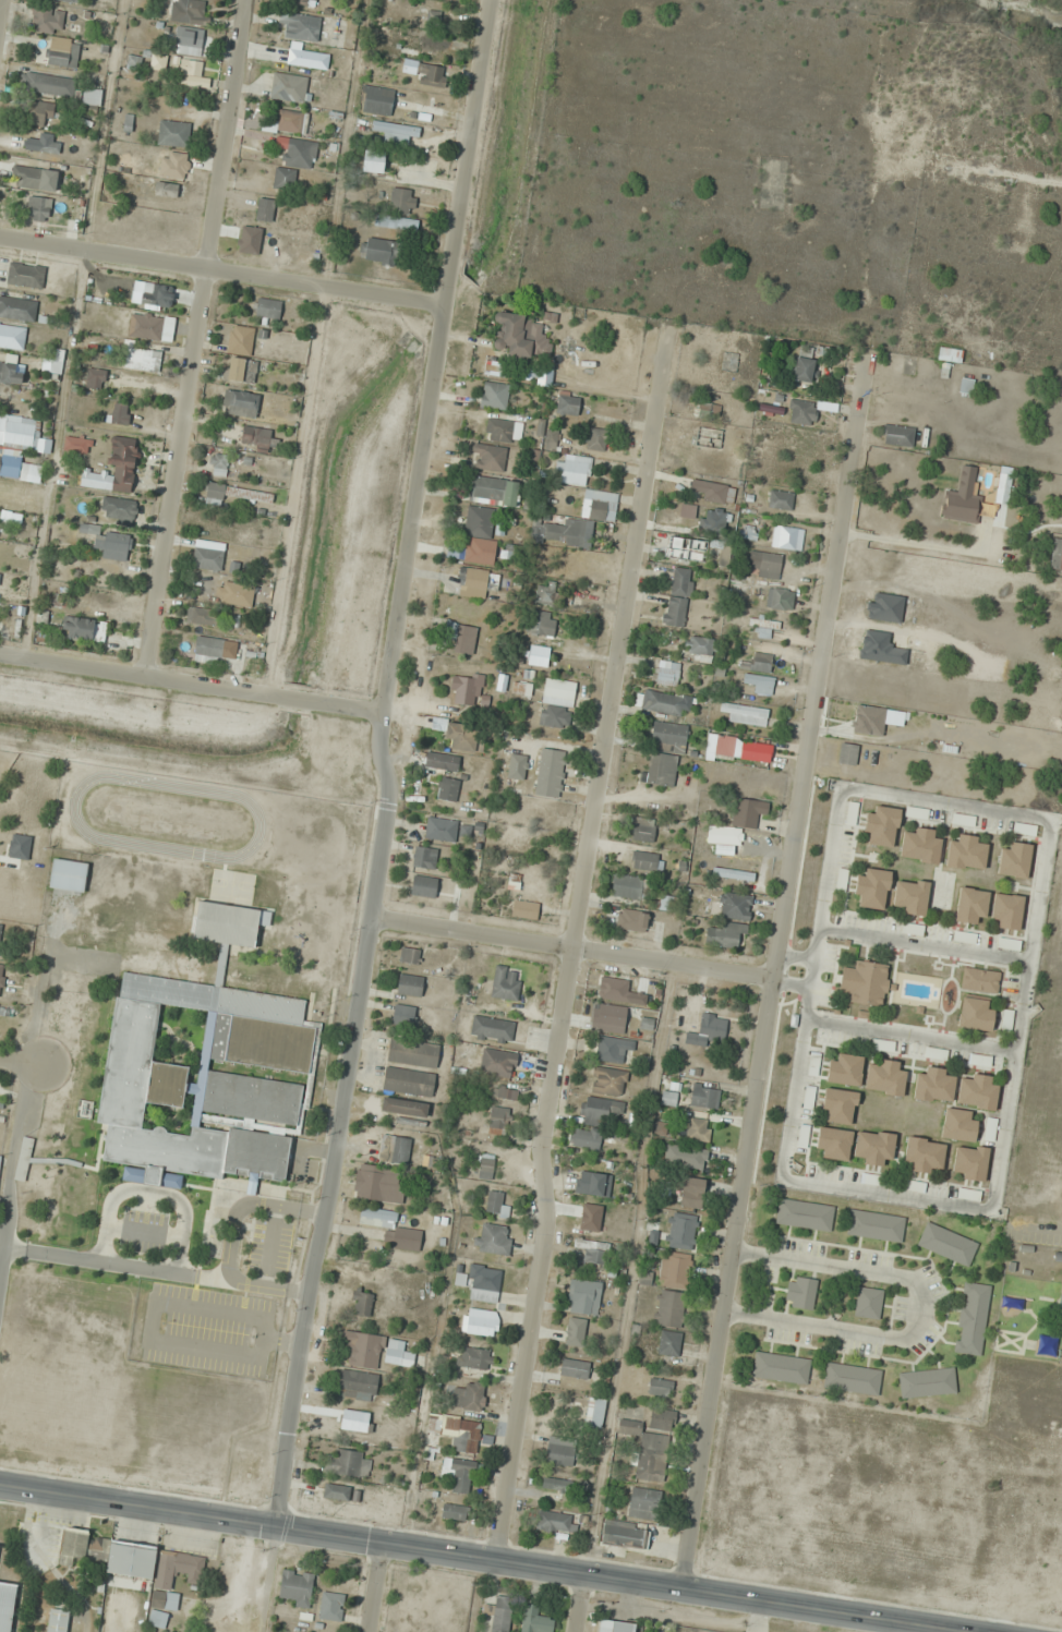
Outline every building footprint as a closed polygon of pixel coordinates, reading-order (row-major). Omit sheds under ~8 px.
[(172,23),(207,23),(207,0),(172,0),(172,23)] [(32,33),(63,33),(63,8),(32,8),(32,33)] [(321,18),(280,13),(279,24),(286,25),(284,38),(318,42),(321,18)] [(202,55),(202,29),(175,29),(175,55),(202,55)] [(78,68),(79,43),(50,41),(48,66),(78,68)] [(329,55),(290,49),(287,64),(327,70),(329,55)] [(202,63),(181,60),(180,75),(201,77),(202,63)] [(417,86),(444,86),(444,66),(417,66),(417,86)] [(75,79),(25,72),(22,91),(73,98),(75,79)] [(308,101),(308,75),(271,75),(271,101),(308,101)] [(389,117),(395,92),(366,86),(360,111),(389,117)] [(101,106),(102,89),(83,89),(82,105),(101,106)] [(57,117),(51,99),(26,108),(33,125),(57,117)] [(305,134),(307,113),(279,110),(277,131),(305,134)] [(385,134),(382,143),(406,150),(410,137),(418,139),(420,132),(375,118),(371,130),(385,134)] [(188,148),(190,124),(159,120),(156,144),(188,148)] [(318,143),(286,139),(282,165),(314,169),(318,143)] [(38,152),(59,153),(60,142),(39,141),(38,152)] [(190,157),(164,151),(158,174),(184,181),(190,157)] [(384,152),(364,151),(363,172),(383,173),(384,152)] [(12,186),(50,189),(51,170),(13,167),(12,186)] [(296,171),(275,168),(272,188),(293,191),(296,171)] [(416,191),(391,188),(388,212),(414,215),(416,191)] [(25,218),(48,223),(52,200),(29,195),(25,218)] [(275,201),(259,199),(256,220),(272,222),(275,201)] [(374,227),(417,232),(418,220),(375,215),(374,227)] [(360,263),(397,263),(397,240),(360,240),(360,263)] [(45,266),(9,263),(7,285),(43,288),(45,266)] [(0,297),(0,317),(34,322),(37,303),(0,297)] [(280,319),(282,302),(257,299),(254,317),(280,319)] [(128,336),(172,342),(175,318),(131,312),(128,336)] [(493,355),(550,356),(550,341),(542,341),(542,317),(494,315),(493,355)] [(0,325),(0,347),(24,349),(26,327),(0,325)] [(229,354),(252,354),(253,328),(230,327),(229,354)] [(961,363),(963,350),(939,347),(937,360),(961,363)] [(123,369),(159,373),(161,351),(126,348),(123,369)] [(60,375),(65,351),(53,349),(51,360),(46,359),(44,373),(60,375)] [(258,362),(231,356),(227,378),(254,384),(258,362)] [(792,379),(811,383),(815,360),(797,357),(792,379)] [(22,382),(22,361),(0,361),(0,382),(22,382)] [(85,388),(104,390),(106,370),(87,368),(85,388)] [(973,379),(960,379),(960,392),(973,392),(973,379)] [(506,410),(510,386),(483,381),(479,406),(506,410)] [(257,418),(260,395),(226,390),(222,413),(257,418)] [(557,414),(579,415),(580,394),(558,392),(557,414)] [(816,401),(789,401),(789,424),(816,424),(816,401)] [(111,423),(129,425),(131,404),(113,403),(111,423)] [(523,425),(489,417),(484,438),(519,445),(523,425)] [(40,420),(0,420),(0,448),(50,449),(50,440),(40,440),(40,420)] [(912,447),(915,428),(885,424),(882,443),(912,447)] [(269,449),(272,430),(244,426),(241,445),(269,449)] [(606,430),(589,428),(586,449),(604,451),(606,430)] [(64,450),(91,453),(92,439),(65,436),(64,450)] [(80,486),(131,494),(139,444),(114,441),(109,473),(82,468),(80,486)] [(505,472),(507,447),(475,445),(472,469),(505,472)] [(226,477),(228,456),(212,453),(209,475),(226,477)] [(21,458),(0,455),(0,478),(19,480),(21,458)] [(556,462),(554,482),(588,486),(591,458),(565,455),(564,463),(556,462)] [(1007,505),(1013,476),(999,473),(994,502),(1007,505)] [(516,507),(519,482),(474,476),(470,501),(516,507)] [(204,503),(222,506),(223,496),(272,503),(273,493),(206,484),(204,503)] [(692,501),(734,501),(734,484),(692,484),(692,501)] [(614,523),(618,494),(585,489),(581,518),(614,523)] [(792,511),(794,494),(770,491),(768,508),(792,511)] [(994,506),(979,504),(980,498),(945,491),(941,518),(976,524),(978,513),(992,516),(994,506)] [(138,500),(103,496),(100,520),(135,523),(138,500)] [(494,566),(496,542),(491,541),(495,509),(469,506),(463,562),(494,566)] [(701,530),(725,532),(727,512),(703,509),(701,530)] [(544,520),(543,543),(585,546),(587,523),(544,520)] [(93,547),(103,548),(101,557),(128,561),(131,536),(98,532),(99,528),(82,525),(81,532),(95,534),(93,547)] [(802,551),(803,529),(773,526),(771,549),(802,551)] [(1061,571),(1061,540),(1055,539),(1050,569),(1061,571)] [(221,572),(225,553),(195,547),(191,567),(221,572)] [(782,555),(754,552),(751,577),(779,580),(782,555)] [(489,571),(460,568),(458,592),(486,596),(489,571)] [(664,626),(683,629),(689,598),(690,598),(694,572),(673,568),(664,626)] [(553,607),(558,584),(539,580),(534,603),(553,607)] [(252,607),(255,588),(223,583),(220,602),(252,607)] [(793,611),(794,591),(770,589),(768,608),(793,611)] [(186,623),(216,626),(217,610),(188,607),(186,623)] [(552,639),(557,615),(531,611),(527,634),(552,639)] [(94,638),(94,618),(63,618),(63,638),(94,638)] [(468,657),(479,632),(450,619),(442,636),(456,642),(452,650),(468,657)] [(779,620),(750,620),(750,633),(779,633),(779,620)] [(235,659),(237,642),(196,636),(194,654),(235,659)] [(718,640),(688,636),(685,654),(716,657),(718,640)] [(545,665),(546,654),(527,653),(526,665),(545,665)] [(772,669),(770,653),(752,656),(752,661),(741,662),(742,674),(772,669)] [(678,687),(680,664),(657,662),(655,685),(678,687)] [(474,704),(474,696),(482,696),(483,675),(453,674),(452,704),(474,704)] [(774,678),(743,674),(742,684),(754,685),(753,693),(772,695),(774,678)] [(569,729),(572,709),(576,683),(545,679),(542,704),(539,725),(569,729)] [(682,717),(684,698),(649,693),(646,712),(682,717)] [(719,718),(766,725),(768,709),(721,703),(719,718)] [(851,730),(881,737),(887,710),(857,704),(851,730)] [(450,749),(481,752),(483,739),(476,738),(478,726),(433,720),(431,732),(451,734),(450,749)] [(650,748),(683,754),(688,727),(654,721),(650,748)] [(772,742),(707,736),(705,757),(770,763),(772,742)] [(858,745),(840,743),(838,764),(856,766),(858,745)] [(458,773),(460,758),(412,749),(409,764),(458,773)] [(561,798),(566,751),(544,749),(539,795),(561,798)] [(674,787),(678,756),(650,753),(647,784),(674,787)] [(524,756),(511,756),(511,771),(524,771),(524,756)] [(461,780),(440,776),(435,799),(456,804),(461,780)] [(732,826),(756,829),(757,814),(768,815),(769,802),(735,799),(732,826)] [(531,822),(549,826),(553,809),(535,805),(531,822)] [(895,848),(900,809),(875,806),(874,815),(866,814),(863,833),(870,834),(869,845),(895,848)] [(920,820),(920,810),(907,810),(907,820),(920,820)] [(456,842),(458,820),(427,817),(424,839),(456,842)] [(653,842),(655,821),(633,818),(630,839),(653,842)] [(744,843),(737,824),(707,835),(711,845),(715,843),(720,856),(733,851),(731,848),(744,843)] [(1014,834),(1035,835),(1036,825),(1014,824),(1014,834)] [(899,859),(937,864),(942,832),(914,828),(914,834),(903,832),(899,859)] [(987,844),(978,844),(978,837),(958,835),(957,841),(948,841),(947,867),(985,870),(987,844)] [(1032,846),(1011,842),(1009,851),(1001,849),(997,874),(1026,879),(1032,846)] [(435,870),(438,849),(414,846),(411,866),(435,870)] [(635,872),(662,868),(659,851),(632,856),(635,872)] [(88,863),(53,859),(49,889),(84,893),(88,863)] [(753,883),(755,874),(714,867),(712,876),(753,883)] [(854,896),(862,897),(860,907),(886,911),(891,871),(867,868),(866,877),(856,876),(854,896)] [(652,881),(615,874),(611,895),(649,902),(652,881)] [(438,879),(413,875),(410,895),(436,898),(438,879)] [(925,916),(929,882),(896,878),(892,911),(925,916)] [(954,920),(976,924),(977,917),(985,918),(990,892),(960,887),(954,920)] [(719,917),(750,921),(753,896),(721,892),(719,917)] [(679,899),(661,893),(656,908),(675,914),(679,899)] [(1019,930),(1024,897),(994,893),(989,926),(1019,930)] [(539,904),(514,899),(512,915),(537,920),(539,904)] [(99,1161),(124,1163),(123,1173),(291,1188),(301,1082),(204,1073),(198,1134),(143,1129),(145,1105),(184,1109),(188,1066),(153,1063),(158,1006),(200,1010),(216,1062),(292,1069),(311,1048),(301,1039),(303,1024),(305,998),(222,990),(223,980),(268,985),(270,968),(227,964),(276,910),(196,903),(193,941),(220,944),(216,984),(116,975),(99,1161)] [(616,927),(645,934),(649,914),(620,908),(616,927)] [(716,931),(708,929),(704,941),(738,952),(746,928),(720,919),(716,931)] [(998,949),(1019,951),(1020,940),(999,939),(998,949)] [(420,949),(402,948),(400,962),(419,964),(420,949)] [(204,979),(207,957),(147,949),(144,970),(204,979)] [(890,965),(855,960),(854,969),(842,968),(839,990),(850,992),(848,1002),(884,1007),(890,965)] [(519,968),(493,968),(493,999),(519,999),(519,968)] [(960,989),(998,993),(1000,972),(963,968),(960,989)] [(396,994),(421,996),(423,977),(398,974),(396,994)] [(633,980),(600,977),(598,999),(630,1002),(633,980)] [(961,998),(958,1028),(991,1031),(994,1001),(961,998)] [(392,1024),(417,1025),(418,1007),(393,1005),(392,1024)] [(592,1032),(625,1032),(625,1005),(592,1005),(592,1032)] [(698,1034),(686,1032),(684,1043),(712,1047),(713,1040),(724,1041),(728,1017),(701,1013),(698,1034)] [(470,1037),(512,1043),(515,1022),(474,1016),(470,1037)] [(624,1051),(633,1053),(635,1041),(599,1037),(596,1060),(623,1063),(624,1051)] [(436,1068),(439,1045),(390,1038),(387,1062),(436,1068)] [(480,1073),(514,1078),(518,1054),(483,1049),(480,1073)] [(930,1058),(945,1058),(945,1050),(930,1050),(930,1058)] [(829,1060),(826,1082),(859,1087),(864,1057),(838,1053),(837,1061),(829,1060)] [(903,1096),(906,1063),(879,1060),(878,1064),(868,1062),(865,1092),(903,1096)] [(435,1074),(385,1067),(382,1091),(432,1097),(435,1074)] [(628,1072),(595,1067),(591,1093),(624,1097),(628,1072)] [(916,1074),(913,1099),(952,1104),(956,1071),(925,1067),(924,1075),(916,1074)] [(961,1074),(957,1105),(995,1111),(999,1086),(990,1085),(991,1078),(961,1074)] [(715,1111),(720,1091),(694,1084),(689,1104),(715,1111)] [(514,1101),(517,1090),(497,1085),(495,1096),(514,1101)] [(824,1125),(857,1123),(854,1089),(822,1091),(824,1125)] [(676,1092),(662,1092),(662,1104),(676,1105),(676,1092)] [(381,1112),(426,1118),(428,1104),(383,1097),(381,1112)] [(583,1122),(609,1119),(609,1114),(624,1113),(622,1097),(581,1102),(583,1122)] [(492,1133),(511,1130),(507,1106),(488,1109),(492,1133)] [(977,1113),(945,1107),(940,1137),(972,1143),(977,1113)] [(708,1143),(712,1121),(690,1117),(685,1138),(708,1143)] [(852,1130),(818,1127),(816,1148),(825,1148),(824,1159),(849,1161),(852,1130)] [(601,1129),(571,1129),(571,1147),(601,1147),(601,1129)] [(883,1159),(893,1160),(896,1134),(857,1129),(853,1162),(883,1165),(883,1159)] [(412,1139),(382,1134),(378,1161),(407,1165),(412,1139)] [(913,1163),(912,1171),(941,1175),(945,1142),(906,1137),(903,1162),(913,1163)] [(705,1170),(708,1151),(672,1145),(669,1165),(705,1170)] [(989,1150),(956,1145),(952,1177),(984,1182),(989,1150)] [(479,1179),(493,1179),(494,1155),(480,1155),(479,1179)] [(405,1184),(396,1183),(398,1169),(358,1164),(354,1198),(402,1205),(405,1184)] [(602,1197),(606,1175),(580,1170),(576,1192),(602,1197)] [(682,1177),(679,1207),(702,1209),(704,1179),(682,1177)] [(902,1188),(923,1193),(926,1184),(904,1179),(902,1188)] [(501,1205),(504,1194),(490,1191),(485,1213),(507,1218),(510,1207),(501,1205)] [(835,1206),(779,1198),(775,1224),(831,1232),(835,1206)] [(397,1212),(362,1208),(359,1225),(385,1228),(383,1246),(420,1250),(422,1230),(396,1227),(397,1212)] [(906,1217),(850,1208),(845,1235),(902,1244),(906,1217)] [(697,1215),(671,1213),(668,1247),(694,1250),(697,1215)] [(979,1243),(927,1221),(916,1246),(969,1268),(979,1243)] [(508,1256),(513,1228),(479,1223),(474,1250),(508,1256)] [(585,1264),(608,1264),(609,1243),(585,1242),(585,1264)] [(692,1256),(668,1251),(662,1284),(686,1289),(692,1256)] [(469,1300),(501,1300),(501,1267),(469,1267),(469,1300)] [(819,1283),(793,1274),(783,1302),(809,1312),(819,1283)] [(568,1311),(597,1316),(602,1284),(573,1279),(568,1311)] [(992,1286),(964,1282),(954,1353),(982,1356),(992,1286)] [(853,1315),(879,1319),(884,1291),(859,1286),(853,1315)] [(687,1295),(660,1290),(654,1324),(681,1329),(687,1295)] [(371,1316),(373,1294),(355,1292),(353,1314),(371,1316)] [(496,1336),(499,1313),(466,1309),(463,1333),(496,1336)] [(565,1344),(583,1347),(586,1320),(568,1317),(565,1344)] [(380,1369),(384,1335),(343,1330),(340,1352),(349,1353),(348,1365),(380,1369)] [(683,1333),(661,1330),(657,1353),(678,1357),(683,1333)] [(413,1367),(415,1354),(404,1352),(406,1341),(388,1338),(384,1362),(413,1367)] [(493,1349),(463,1348),(462,1368),(492,1369),(493,1349)] [(811,1358),(754,1351),(751,1377),(808,1384),(811,1358)] [(591,1363),(563,1358),(560,1375),(588,1379),(591,1363)] [(878,1397),(882,1370),(826,1361),(822,1388),(878,1397)] [(899,1371),(900,1397),(956,1395),(955,1368),(899,1371)] [(337,1397),(374,1402),(378,1375),(340,1369),(337,1397)] [(675,1382),(651,1378),(648,1394),(672,1398),(675,1382)] [(454,1409),(484,1409),(484,1383),(454,1383),(454,1409)] [(589,1428),(605,1426),(603,1398),(586,1400),(589,1428)] [(676,1411),(651,1408),(649,1429),(674,1432),(676,1411)] [(451,1450),(477,1454),(482,1423),(431,1414),(428,1432),(453,1437),(451,1450)] [(670,1436),(641,1432),(643,1422),(620,1419),(618,1433),(640,1436),(635,1478),(665,1481),(670,1436)] [(369,1475),(369,1452),(329,1452),(329,1475),(369,1475)] [(470,1495),(476,1463),(451,1458),(447,1480),(454,1481),(452,1492),(470,1495)] [(574,1492),(576,1481),(543,1478),(542,1488),(574,1492)] [(352,1487),(325,1483),(323,1497),(359,1502),(360,1491),(352,1490),(352,1487)] [(660,1518),(660,1489),(630,1489),(630,1518),(660,1518)] [(467,1521),(469,1507),(445,1503),(442,1517),(467,1521)] [(576,1533),(577,1514),(538,1512),(536,1530),(576,1533)] [(651,1526),(604,1519),(600,1543),(647,1550),(651,1526)] [(59,1565),(73,1566),(74,1558),(107,1563),(105,1573),(152,1580),(157,1548),(90,1538),(91,1532),(64,1528),(59,1565)] [(205,1559),(159,1552),(148,1626),(165,1629),(168,1611),(176,1612),(179,1595),(171,1594),(174,1573),(187,1575),(186,1584),(201,1586),(205,1559)] [(278,1602),(309,1606),(314,1574),(283,1569),(278,1602)] [(0,1582),(0,1631),(11,1631),(17,1584),(0,1582)] [(342,1621),(345,1594),(321,1592),(319,1619),(342,1621)] [(538,1617),(538,1605),(524,1605),(523,1631),(553,1631),(553,1618),(538,1617)] [(67,1610),(48,1609),(47,1631),(66,1631),(67,1610)] [(601,1619),(599,1631),(634,1631),(635,1623),(601,1619)]
